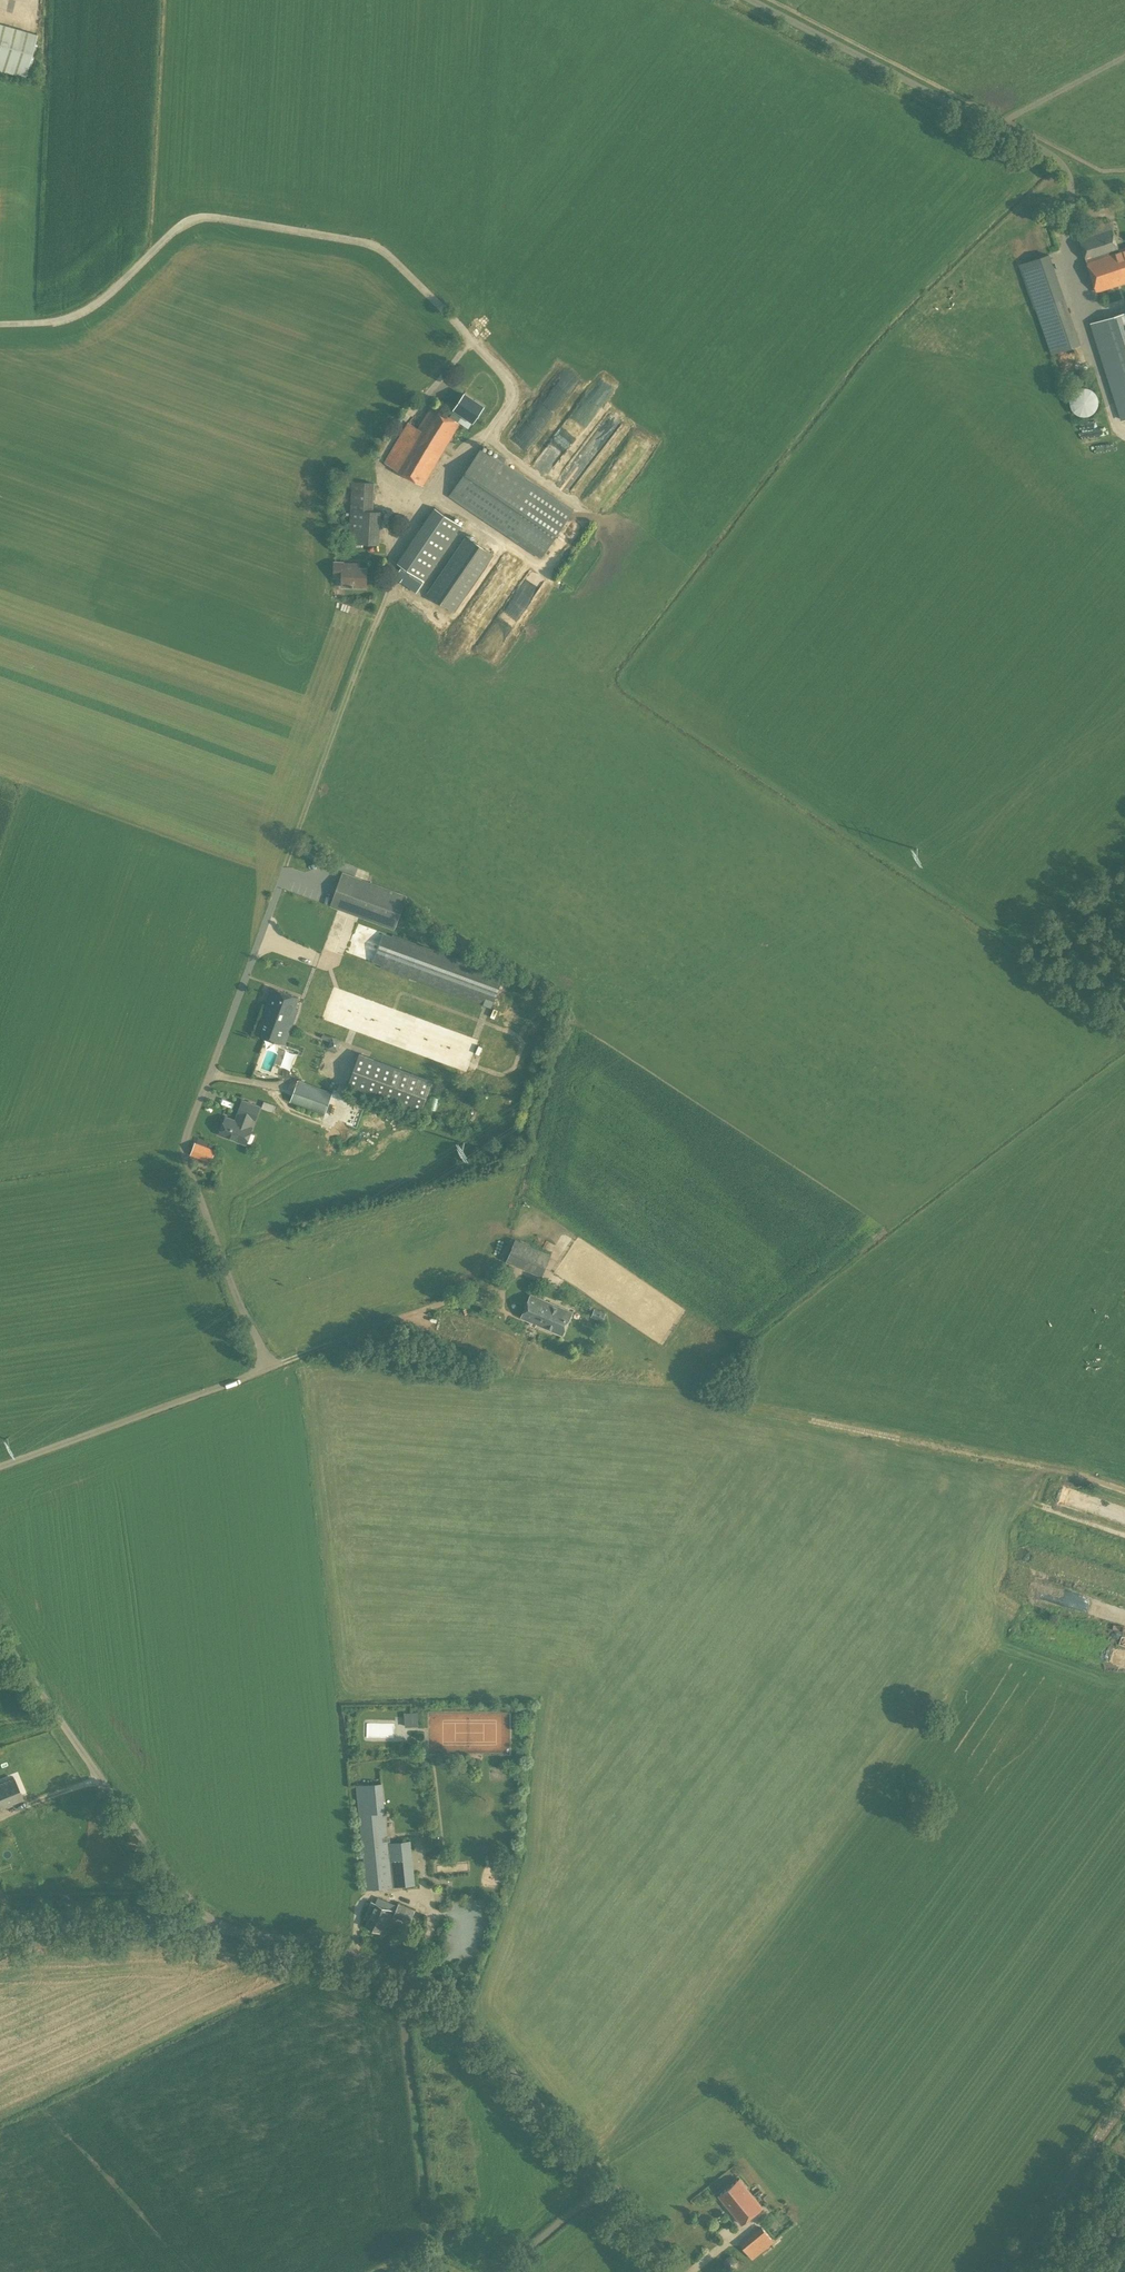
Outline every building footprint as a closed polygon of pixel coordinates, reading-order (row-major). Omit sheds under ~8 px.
[(25,77),(37,35),(0,24),(0,70),(25,77)] [(1118,251),(1109,222),(1078,232),(1097,291),(1124,282),(1124,248),(1118,251)] [(1048,255),(1020,265),(1051,353),(1079,344),(1048,255)] [(1092,322),(1113,392),(1122,420),(1124,419),(1124,312),(1092,322)] [(1070,397),(1069,402),(1070,406),(1072,410),(1076,413),(1080,415),(1085,416),(1089,414),(1093,412),(1096,408),(1098,404),(1098,400),(1097,395),(1094,391),(1090,388),(1085,387),(1080,387),(1076,389),(1072,392),(1070,397)] [(473,421),(483,407),(464,394),(455,408),(473,421)] [(423,486),(460,423),(432,404),(417,428),(408,422),(384,462),(423,486)] [(1086,444),(1086,454),(1105,454),(1105,444),(1086,444)] [(573,510),(481,448),(449,495),(540,557),(573,510)] [(380,543),(381,510),(373,510),(374,481),(353,480),(351,543),(380,543)] [(397,563),(423,581),(460,526),(434,508),(397,563)] [(455,613),(494,555),(465,536),(427,593),(455,613)] [(366,587),(366,568),(356,567),(356,564),(343,563),(343,562),(335,562),(334,576),(342,576),(342,586),(366,587)] [(330,905),(395,928),(407,895),(342,871),(330,905)] [(510,982),(502,979),(504,976),(357,921),(345,954),(492,1008),(493,1005),(501,1008),(510,982)] [(268,1001),(265,1011),(290,1020),(298,997),(273,988),(272,991),(270,990),(266,1000),(268,1001)] [(290,1020),(265,1011),(256,1033),(281,1043),(290,1020)] [(340,1050),(341,1037),(329,1036),(328,1049),(340,1050)] [(324,1051),(322,1075),(334,1076),(337,1052),(324,1051)] [(359,1053),(347,1085),(421,1112),(432,1080),(359,1053)] [(325,1113),(332,1092),(299,1080),(291,1101),(325,1113)] [(219,1134),(246,1144),(253,1126),(251,1125),(253,1118),(255,1119),(260,1106),(243,1099),(238,1113),(241,1114),(238,1121),(226,1116),(219,1134)] [(211,1162),(215,1150),(196,1143),(191,1154),(211,1162)] [(516,1239),(507,1260),(542,1276),(551,1255),(516,1239)] [(562,1335),(572,1312),(531,1294),(521,1317),(562,1335)] [(405,1726),(419,1725),(418,1711),(405,1711),(405,1726)] [(22,1799),(14,1778),(0,1784),(0,1808),(22,1799)] [(397,1887),(415,1885),(411,1840),(388,1842),(389,1853),(382,1782),(356,1784),(366,1890),(393,1887),(391,1874),(396,1873),(397,1887)] [(384,1929),(392,1910),(371,1901),(364,1917),(368,1919),(365,1925),(380,1931),(381,1928),(384,1929)] [(415,1909),(399,1902),(393,1916),(409,1922),(415,1909)] [(742,2223),(763,2207),(739,2178),(718,2195),(726,2205),(727,2205),(742,2223)] [(752,2259),(774,2241),(761,2225),(739,2243),(752,2259)]
